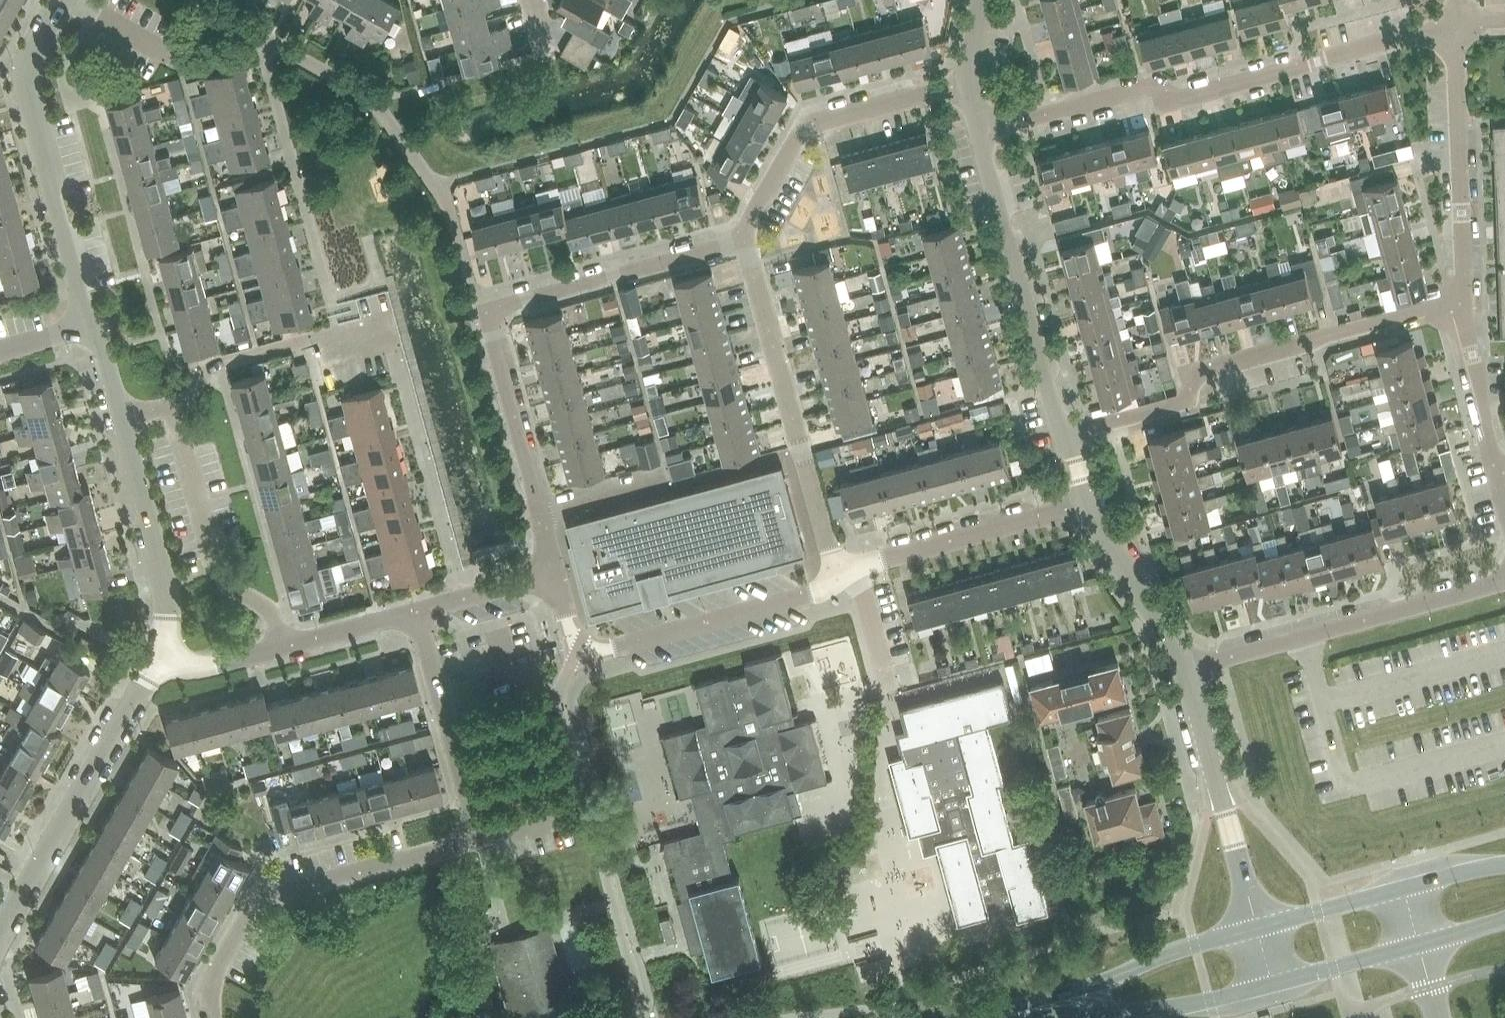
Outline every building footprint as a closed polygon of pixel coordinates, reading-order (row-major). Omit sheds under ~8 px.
[(14,9),(0,0),(0,30),(2,31),(14,9)] [(20,0),(0,0),(14,9),(20,0)] [(327,0),(315,0),(308,12),(317,17),(327,0)] [(352,0),(327,0),(317,17),(326,22),(335,8),(345,13),(352,0)] [(377,0),(352,0),(345,13),(354,19),(346,33),(355,38),(377,0)] [(355,38),(364,43),(372,29),(383,35),(400,5),(392,0),(377,0),(355,38)] [(501,3),(500,0),(471,0),(448,6),(454,27),(487,18),(485,8),(501,3)] [(558,5),(574,14),(568,25),(575,29),(601,44),(600,45),(604,47),(612,33),(598,26),(596,29),(593,27),(605,6),(605,5),(597,0),(561,0),(558,5)] [(605,5),(605,6),(622,16),(631,0),(597,0),(605,5)] [(850,7),(848,0),(838,0),(841,10),(850,7)] [(1081,8),(1078,0),(1043,0),(1048,17),(1081,8)] [(1117,7),(1115,0),(1109,0),(1103,2),(1106,10),(1117,7)] [(1266,27),(1259,0),(1236,0),(1235,0),(1244,33),(1266,27)] [(1285,7),(1285,8),(1282,0),(1259,0),(1266,27),(1289,21),(1285,7)] [(802,6),(805,19),(814,16),(811,4),(802,6)] [(797,21),(805,19),(802,6),(794,8),(797,21)] [(1054,39),(1087,30),(1081,8),(1048,17),(1054,39)] [(1206,15),(1215,47),(1238,41),(1229,9),(1206,15)] [(1193,53),(1215,47),(1206,15),(1184,21),(1193,53)] [(901,23),(910,56),(932,50),(923,17),(901,23)] [(459,48),(509,34),(507,25),(490,29),(487,18),(454,27),(459,48)] [(1171,59),(1193,53),(1184,21),(1162,27),(1171,59)] [(887,62),(910,56),(901,23),(879,29),(887,62)] [(1148,65),(1171,59),(1162,27),(1139,33),(1148,65)] [(595,54),(600,45),(601,44),(575,29),(569,39),(595,54)] [(865,68),(887,62),(879,29),(857,35),(865,68)] [(1060,61),(1093,52),(1087,30),(1054,39),(1060,61)] [(465,70),(499,60),(496,49),(512,44),(509,34),(459,48),(465,70)] [(1116,46),(1126,43),(1124,34),(1113,36),(1116,46)] [(812,47),(813,47),(809,35),(787,41),(799,85),(821,79),(812,47)] [(843,74),(865,68),(857,35),(834,41),(843,74)] [(587,68),(595,54),(569,39),(561,53),(587,68)] [(821,79),(843,74),(834,41),(813,47),(812,47),(821,79)] [(1117,53),(1128,51),(1126,43),(1116,46),(1117,53)] [(1093,52),(1060,61),(1066,84),(1099,75),(1093,52)] [(703,74),(713,80),(718,72),(708,66),(703,74)] [(194,105),(250,90),(244,67),(207,77),(210,91),(192,96),(194,105)] [(709,88),(713,80),(703,74),(698,82),(709,88)] [(747,99),(776,116),(787,96),(758,79),(747,99)] [(1387,131),(1384,120),(1395,117),(1386,84),(1363,90),(1372,124),(1375,134),(1387,131)] [(219,124),(257,113),(250,90),(194,105),(197,115),(215,110),(219,124)] [(1351,129),(1372,124),(1363,90),(1341,96),(1351,129)] [(161,105),(145,109),(141,95),(109,104),(115,129),(148,120),(164,116),(161,105)] [(1352,136),(1351,129),(1341,96),(1320,102),(1320,104),(1308,108),(1315,132),(1318,145),(1352,136)] [(177,112),(189,109),(185,97),(174,100),(177,112)] [(764,136),(776,116),(747,99),(735,119),(764,136)] [(680,114),(690,119),(694,113),(684,107),(680,114)] [(1304,134),(1315,132),(1308,108),(1298,110),(1298,109),(1275,115),(1284,147),(1306,141),(1304,134)] [(180,124),(190,121),(192,120),(189,109),(177,112),(180,124)] [(207,152),(263,137),(257,113),(219,124),(223,138),(204,143),(207,152)] [(686,127),(690,119),(680,114),(676,121),(686,127)] [(1287,159),(1284,147),(1275,115),(1253,121),(1262,153),(1265,165),(1287,159)] [(753,155),(764,136),(735,119),(724,139),(753,155)] [(155,144),(148,120),(115,129),(122,153),(155,144)] [(1251,156),(1262,153),(1253,121),(1231,127),(1243,171),(1254,168),(1251,156)] [(1393,123),(1386,124),(1392,147),(1399,145),(1393,123)] [(673,137),(670,126),(670,125),(660,128),(663,140),(673,137)] [(1504,150),(1504,126),(1494,127),(1495,151),(1504,150)] [(1244,173),(1243,171),(1231,127),(1210,133),(1218,165),(1217,165),(1221,179),(1244,173)] [(656,142),(663,140),(660,128),(652,130),(656,142)] [(1151,176),(1148,166),(1158,164),(1149,131),(1127,136),(1136,170),(1138,179),(1151,176)] [(922,170),(937,166),(928,133),(913,137),(922,170)] [(1196,171),(1217,165),(1218,165),(1210,133),(1187,139),(1196,171)] [(1124,173),(1136,170),(1127,136),(1104,143),(1113,176),(1116,185),(1126,182),(1124,173)] [(207,152),(210,162),(228,157),(232,171),(269,161),(263,137),(207,152)] [(629,149),(626,138),(626,137),(616,140),(619,152),(629,149)] [(908,174),(922,170),(913,137),(899,141),(908,174)] [(741,176),(753,155),(724,139),(712,159),(741,176)] [(1173,177),(1196,171),(1187,139),(1164,145),(1173,177)] [(612,154),(619,152),(616,140),(608,142),(612,154)] [(894,178),(908,174),(899,141),(885,145),(894,178)] [(1092,181),(1113,176),(1104,143),(1083,148),(1092,181)] [(122,153),(128,177),(173,165),(170,155),(159,159),(155,144),(122,153)] [(880,181),(894,178),(885,145),(871,149),(880,181)] [(190,161),(202,158),(198,146),(187,149),(190,161)] [(1069,187),(1092,181),(1083,148),(1060,154),(1069,187)] [(866,185),(880,181),(871,149),(857,153),(866,185)] [(1375,167),(1400,161),(1397,149),(1372,156),(1375,167)] [(585,161),(582,150),(572,152),(575,164),(585,161)] [(1504,174),(1504,150),(1495,151),(1496,174),(1504,174)] [(568,166),(575,164),(572,152),(565,154),(568,166)] [(852,189),(866,185),(857,153),(843,157),(852,189)] [(1069,187),(1060,154),(1038,160),(1047,193),(1049,203),(1060,200),(1058,190),(1069,187)] [(1362,171),(1370,169),(1367,157),(1359,159),(1362,171)] [(194,173),(204,170),(205,170),(202,158),(190,161),(194,173)] [(11,183),(4,159),(0,160),(0,186),(11,183)] [(529,164),(532,176),(541,174),(538,162),(529,164)] [(177,164),(173,165),(128,177),(135,202),(168,193),(164,180),(180,175),(177,164)] [(524,178),(532,176),(529,164),(520,167),(524,178)] [(1360,214),(1404,202),(1398,178),(1396,179),(1393,168),(1351,180),(1360,214)] [(485,176),(488,188),(497,185),(494,174),(492,175),(485,176)] [(674,181),(683,214),(706,207),(697,174),(674,181)] [(1504,197),(1504,174),(1496,174),(1497,197),(1504,197)] [(480,190),(488,188),(485,176),(477,179),(480,190)] [(778,179),(772,189),(786,197),(792,187),(778,179)] [(225,219),(281,204),(274,180),(237,190),(241,204),(222,209),(225,219)] [(661,220),(683,214),(674,181),(652,187),(661,220)] [(17,207),(11,183),(0,186),(0,212),(17,207)] [(640,226),(661,220),(652,187),(630,193),(640,226)] [(1280,195),(1283,209),(1303,203),(1299,190),(1280,195)] [(1255,213),(1275,207),(1271,191),(1251,197),(1255,213)] [(141,226),(174,217),(168,193),(135,202),(141,226)] [(618,232),(640,226),(630,193),(609,199),(618,232)] [(201,198),(204,209),(215,206),(212,195),(201,198)] [(587,205),(583,206),(580,196),(563,201),(566,211),(565,211),(570,229),(574,244),(596,238),(587,205)] [(566,211),(563,201),(562,197),(540,203),(549,235),(570,229),(565,211),(566,211)] [(1504,220),(1504,197),(1497,197),(1498,221),(1504,220)] [(596,238),(618,232),(609,199),(587,205),(596,238)] [(1124,214),(1131,212),(1128,201),(1121,203),(1124,214)] [(1162,216),(1168,206),(1160,202),(1155,211),(1162,216)] [(1378,232),(1410,223),(1404,202),(1360,214),(1366,235),(1378,232)] [(527,241),(549,235),(540,203),(518,209),(527,241)] [(1115,216),(1124,214),(1121,203),(1112,205),(1115,216)] [(249,237),(287,227),(281,204),(225,219),(228,229),(246,224),(249,237)] [(207,221),(217,218),(218,218),(215,206),(204,209),(207,221)] [(1170,220),(1171,220),(1176,211),(1168,206),(1162,216),(1170,220)] [(1241,217),(1238,206),(1230,208),(1233,219),(1241,217)] [(24,231),(17,207),(0,212),(0,238),(24,231)] [(1224,222),(1233,219),(1230,208),(1221,211),(1224,222)] [(505,247),(527,241),(518,209),(496,215),(505,247)] [(1081,225),(1090,223),(1087,212),(1079,215),(1081,225)] [(482,253),(505,247),(496,215),(473,221),(482,253)] [(1057,232),(1081,225),(1079,215),(1054,221),(1057,232)] [(174,217),(141,226),(148,252),(181,243),(174,217)] [(1161,247),(1172,229),(1160,221),(1149,240),(1161,247)] [(1245,224),(1248,235),(1256,233),(1253,222),(1245,224)] [(1383,254),(1416,245),(1410,223),(1378,232),(1383,254)] [(1238,237),(1248,235),(1245,224),(1236,226),(1238,237)] [(880,235),(885,234),(886,234),(884,225),(878,227),(880,235)] [(930,255),(966,246),(960,225),(924,235),(930,255)] [(1068,272),(1101,263),(1094,240),(1105,237),(1102,226),(1058,238),(1068,272)] [(237,265),(293,250),(287,227),(249,237),(253,251),(235,256),(237,265)] [(31,256),(24,231),(0,238),(0,264),(31,256)] [(1201,236),(1204,247),(1213,245),(1210,233),(1201,236)] [(1201,236),(1193,238),(1196,249),(1204,247),(1201,236)] [(1318,248),(1329,245),(1327,237),(1316,240),(1318,248)] [(1335,268),(1331,254),(1329,245),(1318,248),(1324,271),(1335,268)] [(1390,276),(1422,267),(1416,245),(1383,254),(1390,276)] [(935,275),(971,265),(966,246),(930,255),(935,275)] [(168,281),(200,272),(194,247),(162,256),(168,281)] [(262,283),(299,273),(293,250),(237,265),(240,276),(258,271),(262,283)] [(220,267),(230,264),(227,252),(216,255),(220,267)] [(0,264),(0,271),(5,289),(37,280),(31,256),(0,264)] [(1324,296),(1318,273),(1313,257),(1288,264),(1291,273),(1282,275),(1291,308),(1313,301),(1313,299),(1324,296)] [(1291,308),(1282,275),(1277,258),(1265,261),(1270,278),(1260,281),(1269,313),(1291,308)] [(800,291),(836,281),(831,260),(794,270),(800,291)] [(1111,271),(1103,273),(1101,263),(1068,272),(1074,294),(1107,285),(1106,284),(1114,282),(1111,271)] [(223,278),(233,276),(230,264),(220,267),(223,278)] [(940,295),(976,285),(971,265),(935,275),(940,295)] [(1133,278),(1145,275),(1143,267),(1131,270),(1133,278)] [(1381,291),(1393,288),(1396,299),(1428,290),(1422,267),(1390,276),(1378,279),(1381,291)] [(1324,271),(1327,280),(1337,277),(1335,268),(1324,271)] [(1247,320),(1238,287),(1234,271),(1221,274),(1225,290),(1217,293),(1226,326),(1247,320)] [(175,305),(207,296),(200,272),(168,281),(175,305)] [(681,302),(717,293),(711,272),(675,282),(681,302)] [(250,311),(306,297),(299,273),(262,283),(265,297),(247,302),(250,311)] [(1194,299),(1195,299),(1188,274),(1176,278),(1181,299),(1161,305),(1170,341),(1203,332),(1194,299)] [(1135,286),(1146,283),(1147,283),(1145,275),(1133,278),(1135,286)] [(805,310),(842,300),(836,281),(800,291),(805,310)] [(1247,320),(1269,313),(1260,281),(1238,287),(1247,320)] [(1217,293),(1214,282),(1202,285),(1205,296),(1195,299),(1194,299),(1203,332),(1226,326),(1217,293)] [(1328,285),(1334,308),(1345,305),(1339,282),(1328,285)] [(946,314),(982,305),(976,285),(940,295),(946,314)] [(1107,285),(1074,294),(1080,316),(1113,307),(1112,306),(1118,305),(1115,295),(1110,296),(1107,285)] [(625,318),(639,314),(632,287),(617,291),(625,318)] [(686,322),(722,312),(717,293),(681,302),(686,322)] [(181,329),(213,321),(207,296),(175,305),(181,329)] [(250,311),(252,321),(271,316),(274,331),(312,320),(306,297),(250,311)] [(233,315),(243,313),(239,300),(229,303),(233,315)] [(810,330),(847,320),(842,300),(805,310),(810,330)] [(951,334),(987,324),(982,305),(946,314),(951,334)] [(723,309),(726,325),(738,323),(735,306),(723,309)] [(1119,329),(1115,317),(1113,307),(1080,316),(1086,338),(1119,329)] [(1145,322),(1157,319),(1154,310),(1143,313),(1145,322)] [(692,342),(728,332),(722,312),(686,322),(692,342)] [(236,327),(246,324),(243,313),(233,315),(236,327)] [(531,343),(567,333),(562,313),(526,322),(531,343)] [(1148,330),(1159,327),(1157,319),(1145,322),(1148,330)] [(816,350),(853,340),(847,320),(810,330),(816,350)] [(213,321),(181,329),(188,354),(220,346),(213,321)] [(629,326),(632,336),(640,334),(638,324),(629,326)] [(910,324),(900,326),(904,341),(914,338),(910,324)] [(956,354),(992,344),(987,324),(951,334),(956,354)] [(1130,335),(1121,337),(1119,329),(1086,338),(1091,360),(1124,351),(1134,348),(1130,335)] [(697,361),(733,352),(728,332),(692,342),(697,361)] [(537,363),(573,353),(567,333),(531,343),(537,363)] [(618,350),(629,346),(626,337),(615,341),(618,350)] [(821,370),(858,359),(853,340),(816,350),(821,370)] [(1154,352),(1164,349),(1162,341),(1151,344),(1154,352)] [(1419,365),(1426,363),(1423,353),(1416,355),(1413,341),(1363,354),(1366,365),(1373,363),(1378,363),(1381,362),(1384,373),(1385,374),(1419,365)] [(962,373),(998,364),(992,344),(956,354),(962,373)] [(1136,357),(1127,359),(1124,351),(1091,360),(1097,382),(1131,373),(1130,372),(1139,369),(1136,357)] [(703,381),(738,371),(733,352),(697,361),(703,381)] [(542,382),(578,372),(573,353),(537,363),(542,382)] [(1162,381),(1173,378),(1166,354),(1155,357),(1162,381)] [(827,389),(863,379),(858,359),(821,370),(827,389)] [(299,377),(310,374),(306,361),(296,364),(299,377)] [(998,364),(962,373),(967,394),(1003,384),(998,364)] [(1423,378),(1419,365),(1385,374),(1384,373),(1369,378),(1372,387),(1380,385),(1383,386),(1388,385),(1391,397),(1425,387),(1433,385),(1430,376),(1423,378)] [(909,378),(908,376),(906,367),(896,370),(899,380),(909,378)] [(916,380),(925,378),(923,370),(914,372),(916,380)] [(708,401),(744,391),(738,371),(703,381),(708,401)] [(240,406),(272,397),(266,372),(233,381),(240,406)] [(547,402),(583,392),(578,372),(542,382),(547,402)] [(1142,378),(1133,381),(1131,373),(1097,382),(1103,404),(1146,393),(1142,378)] [(832,409),(869,399),(863,379),(827,389),(832,409)] [(21,413),(58,403),(52,380),(19,389),(19,388),(3,393),(5,402),(21,397),(25,410),(20,412),(21,413)] [(1398,421),(1432,411),(1439,409),(1436,400),(1429,402),(1425,387),(1391,397),(1376,401),(1379,411),(1385,409),(1390,410),(1394,409),(1397,420),(1398,421)] [(331,427),(387,412),(381,388),(343,398),(347,412),(328,417),(331,427)] [(713,420),(749,411),(744,391),(708,401),(713,420)] [(553,422),(589,412),(583,392),(547,402),(553,422)] [(247,430),(279,422),(272,397),(240,406),(247,430)] [(310,413),(320,411),(317,399),(306,402),(310,413)] [(869,399),(832,409),(837,429),(874,419),(869,399)] [(1006,410),(1005,410),(1003,400),(991,404),(994,414),(1006,410)] [(17,438),(64,425),(58,403),(21,413),(24,426),(15,429),(17,438)] [(1319,456),(1318,456),(1322,472),(1332,469),(1329,460),(1330,457),(1329,453),(1342,449),(1331,408),(1321,411),(1323,417),(1310,421),(1319,456)] [(313,426),(322,424),(323,423),(320,411),(310,413),(313,426)] [(719,440),(754,430),(749,411),(713,420),(719,440)] [(1398,421),(1397,420),(1382,424),(1385,434),(1393,432),(1396,432),(1401,431),(1404,444),(1445,432),(1443,423),(1436,425),(1432,411),(1398,421)] [(356,445),(394,435),(387,412),(331,427),(333,437),(352,432),(356,445)] [(558,441),(594,431),(589,412),(553,422),(558,441)] [(1319,456),(1310,421),(1308,415),(1299,417),(1301,424),(1287,428),(1296,462),(1295,462),(1299,478),(1309,475),(1307,467),(1308,464),(1306,459),(1318,456),(1319,456)] [(1296,462),(1287,428),(1285,421),(1275,424),(1277,430),(1264,433),(1263,434),(1272,469),(1271,469),(1276,485),(1285,482),(1283,474),(1284,470),(1283,465),(1295,462),(1296,462)] [(254,455),(286,446),(279,422),(247,430),(254,455)] [(37,455),(70,446),(64,425),(17,438),(19,446),(34,442),(37,455)] [(910,425),(896,429),(899,439),(913,435),(910,425)] [(1157,463),(1192,452),(1189,440),(1193,439),(1195,437),(1203,435),(1200,425),(1151,438),(1155,452),(1148,454),(1151,465),(1157,463)] [(1263,434),(1264,433),(1262,427),(1253,429),(1255,436),(1240,440),(1253,491),(1263,488),(1261,481),(1262,477),(1260,472),(1271,469),(1272,469),(1263,434)] [(754,430),(719,440),(724,461),(760,451),(754,430)] [(564,461),(600,451),(594,431),(558,441),(564,461)] [(659,435),(662,449),(672,447),(669,433),(659,435)] [(343,473),(400,458),(394,435),(356,445),(360,459),(341,464),(343,473)] [(636,444),(643,468),(661,463),(655,439),(636,444)] [(980,445),(990,480),(1010,475),(1001,440),(980,445)] [(970,486),(990,480),(980,445),(960,451),(970,486)] [(29,481),(75,468),(70,446),(37,455),(41,468),(26,472),(29,481)] [(260,479),(292,470),(286,446),(254,455),(260,479)] [(323,462),(333,459),(330,448),(320,451),(323,462)] [(1163,486),(1198,475),(1195,463),(1199,462),(1201,460),(1209,458),(1207,449),(1192,452),(1157,463),(1161,476),(1154,478),(1157,488),(1163,486)] [(600,451),(564,461),(569,481),(605,472),(600,451)] [(682,451),(666,455),(672,479),(688,474),(696,472),(691,457),(684,459),(682,451)] [(950,491),(970,486),(960,451),(941,456),(950,491)] [(931,497),(950,491),(941,456),(921,462),(931,497)] [(369,491),(406,481),(400,458),(343,473),(346,483),(365,478),(369,491)] [(327,475),(336,472),(337,472),(333,459),(323,462),(327,475)] [(879,461),(859,466),(862,478),(872,513),(891,507),(882,472),(879,461)] [(911,502),(931,497),(921,462),(901,467),(911,502)] [(782,464),(612,511),(618,533),(639,527),(658,595),(806,554),(782,464)] [(1424,485),(1433,520),(1435,527),(1444,524),(1442,518),(1457,514),(1443,465),(1434,467),(1436,474),(1435,478),(1436,482),(1424,485)] [(891,507),(911,502),(901,467),(882,472),(891,507)] [(49,500),(56,498),(82,491),(75,468),(29,481),(31,490),(45,486),(49,500)] [(267,503),(299,495),(292,470),(260,479),(267,503)] [(1169,510),(1204,499),(1201,487),(1205,486),(1208,483),(1215,481),(1213,471),(1198,475),(1163,486),(1167,500),(1160,501),(1163,511),(1169,510)] [(1433,520),(1424,485),(1420,471),(1411,473),(1413,481),(1412,484),(1413,488),(1401,491),(1410,527),(1411,533),(1422,530),(1420,524),(1433,520)] [(1410,527),(1401,491),(1397,477),(1387,480),(1389,488),(1388,491),(1389,494),(1377,498),(1382,516),(1370,519),(1373,526),(1377,542),(1397,537),(1396,530),(1410,527)] [(851,519),(872,513),(862,478),(841,484),(851,519)] [(356,520),(412,504),(406,481),(369,491),(372,505),(353,510),(356,520)] [(8,504),(4,488),(0,489),(0,506),(8,504)] [(47,524),(94,511),(88,489),(82,491),(56,498),(60,511),(45,515),(47,524)] [(273,528),(306,519),(299,495),(267,503),(273,528)] [(1169,534),(1211,522),(1207,510),(1211,509),(1215,506),(1222,504),(1219,495),(1204,499),(1169,510),(1173,523),(1166,524),(1169,534)] [(336,511),(347,508),(343,496),(333,499),(336,511)] [(381,538),(419,527),(412,504),(356,520),(359,529),(378,524),(381,538)] [(340,523),(349,520),(350,520),(347,508),(336,511),(340,523)] [(69,542),(100,534),(94,511),(47,524),(50,533),(65,528),(69,542)] [(617,533),(618,533),(612,511),(567,523),(579,568),(624,556),(617,533)] [(312,543),(308,528),(323,525),(320,515),(306,519),(273,528),(280,552),(312,543)] [(1373,526),(1361,530),(1359,525),(1357,523),(1355,515),(1345,518),(1349,533),(1359,566),(1360,566),(1373,562),(1376,570),(1384,567),(1377,542),(1373,526)] [(13,516),(2,518),(6,534),(17,531),(13,516)] [(1349,533),(1338,536),(1337,532),(1334,530),(1332,521),(1322,524),(1327,539),(1336,573),(1349,569),(1351,576),(1362,573),(1360,566),(1359,566),(1349,533)] [(369,566),(425,551),(419,527),(381,538),(385,551),(366,556),(369,566)] [(636,601),(658,595),(639,527),(618,533),(617,533),(624,556),(630,578),(636,601)] [(1327,539),(1315,542),(1314,539),(1311,536),(1309,528),(1299,530),(1303,545),(1304,545),(1313,579),(1327,575),(1329,582),(1338,580),(1336,573),(1327,539)] [(59,568),(74,563),(106,555),(100,534),(69,542),(72,554),(57,559),(59,568)] [(1304,545),(1303,545),(1291,549),(1290,545),(1288,543),(1286,534),(1277,537),(1281,551),(1290,586),(1304,582),(1306,589),(1315,586),(1313,579),(1304,545)] [(1256,550),(1255,550),(1243,554),(1242,550),(1239,548),(1237,540),(1227,542),(1232,557),(1241,591),(1242,591),(1255,587),(1257,595),(1267,592),(1256,550)] [(1281,551),(1269,554),(1268,551),(1265,548),(1263,540),(1253,543),(1255,550),(1256,550),(1267,592),(1281,588),(1283,595),(1292,593),(1290,586),(1281,551)] [(319,568),(319,567),(312,543),(280,552),(287,576),(319,568)] [(349,559),(360,557),(357,545),(346,548),(349,559)] [(1232,557),(1220,561),(1219,556),(1217,554),(1214,546),(1205,549),(1209,564),(1209,563),(1218,598),(1219,598),(1232,594),(1234,601),(1244,598),(1242,591),(1241,591),(1232,557)] [(1062,552),(1071,586),(1086,582),(1077,549),(1062,552)] [(37,573),(31,551),(14,556),(20,578),(37,573)] [(369,566),(371,576),(391,570),(394,584),(431,574),(425,551),(369,566)] [(1057,590),(1071,586),(1062,552),(1048,556),(1057,590)] [(1209,563),(1209,564),(1196,567),(1195,563),(1192,560),(1190,553),(1181,555),(1195,604),(1208,601),(1210,607),(1221,604),(1219,598),(1218,598),(1209,563)] [(106,555),(74,563),(80,586),(82,586),(85,597),(107,591),(104,580),(112,578),(106,555)] [(585,590),(630,578),(624,556),(579,568),(585,590)] [(1043,594),(1057,590),(1048,556),(1034,560),(1043,594)] [(353,572),(362,569),(364,569),(360,557),(349,559),(353,572)] [(1029,597),(1043,594),(1034,560),(1020,564),(1029,597)] [(321,593),(326,592),(322,577),(334,573),(331,563),(319,567),(319,568),(287,576),(293,601),(297,600),(321,593)] [(1015,601),(1029,597),(1020,564),(1006,567),(1015,601)] [(1001,605),(1015,601),(1006,567),(992,571),(1001,605)] [(987,608),(1001,605),(992,571),(978,575),(987,608)] [(974,612),(987,608),(978,575),(965,578),(974,612)] [(591,613),(636,601),(630,578),(585,590),(591,613)] [(960,616),(974,612),(965,578),(951,582),(960,616)] [(946,619),(960,616),(951,582),(937,586),(946,619)] [(932,623),(946,619),(937,586),(923,590),(932,623)] [(917,627),(932,623),(923,590),(908,593),(917,627)] [(301,612),(325,605),(321,593),(297,600),(301,612)] [(39,642),(44,632),(45,631),(23,619),(18,630),(39,642)] [(1050,645),(1056,643),(1054,636),(1048,638),(1050,645)] [(88,653),(93,644),(80,637),(75,646),(88,653)] [(828,691),(851,685),(838,637),(816,644),(828,691)] [(814,658),(811,646),(810,645),(791,650),(795,663),(814,658)] [(41,671),(77,691),(89,671),(59,654),(55,661),(44,655),(37,668),(41,671)] [(790,716),(793,715),(776,654),(745,663),(748,672),(729,677),(729,674),(697,683),(707,722),(665,734),(682,794),(692,792),(694,798),(704,834),(685,839),(683,835),(662,841),(667,861),(669,866),(674,864),(683,899),(678,901),(692,951),(707,947),(714,972),(762,959),(740,876),(734,877),(724,839),(736,836),(735,830),(794,814),(802,812),(796,788),(827,780),(810,719),(792,724),(790,716)] [(973,666),(979,664),(977,657),(971,658),(973,666)] [(967,667),(973,666),(971,658),(965,660),(967,667)] [(1013,662),(1006,664),(1016,701),(1023,699),(1013,662)] [(1032,685),(1040,717),(1126,694),(1118,662),(1032,685)] [(396,703),(420,696),(421,696),(413,665),(388,671),(396,703)] [(27,679),(23,686),(65,711),(77,691),(41,671),(35,682),(27,678),(27,679)] [(372,709),(396,703),(388,671),(364,678),(372,709)] [(348,716),(372,709),(364,678),(339,685),(348,716)] [(1004,782),(989,723),(1013,717),(1003,680),(900,707),(906,731),(898,733),(904,755),(889,758),(910,834),(920,832),(926,853),(939,850),(959,923),(990,914),(989,908),(1002,904),(1004,911),(1006,910),(1007,914),(1016,911),(1018,919),(1049,911),(1029,837),(1015,841),(999,784),(1004,782)] [(323,722),(348,716),(339,685),(315,691),(323,722)] [(54,730),(65,711),(23,686),(18,694),(32,701),(25,714),(54,730)] [(299,729),(323,722),(315,691),(291,698),(299,729)] [(270,724),(266,704),(263,693),(238,699),(247,730),(270,724)] [(273,736),(299,729),(291,698),(266,704),(270,724),(273,736)] [(222,737),(247,730),(238,699),(214,706),(222,737)] [(198,743),(222,737),(214,706),(190,712),(198,743)] [(1132,731),(1136,730),(1130,709),(1099,717),(1103,732),(1098,733),(1102,748),(1134,740),(1132,731)] [(173,750),(198,743),(190,712),(165,719),(173,750)] [(60,734),(54,730),(25,714),(18,726),(11,722),(7,730),(48,754),(60,734)] [(404,733),(417,730),(414,719),(402,722),(404,733)] [(392,736),(404,733),(402,722),(389,725),(392,736)] [(37,774),(48,754),(7,730),(2,738),(15,745),(8,758),(37,774)] [(356,746),(368,743),(365,732),(353,735),(356,746)] [(344,749),(356,746),(353,735),(341,739),(344,749)] [(400,740),(403,750),(416,747),(413,737),(400,740)] [(391,753),(403,750),(400,740),(389,743),(391,753)] [(1146,768),(1141,747),(1137,748),(1134,740),(1102,748),(1106,763),(1111,762),(1115,777),(1146,768)] [(1060,743),(1048,746),(1056,777),(1068,774),(1060,743)] [(307,759),(319,756),(316,745),(304,749),(307,759)] [(163,785),(176,763),(176,762),(147,746),(135,768),(163,785)] [(295,762),(307,759),(304,749),(292,752),(295,762)] [(366,760),(364,750),(352,753),(355,763),(366,760)] [(343,766),(355,763),(352,753),(340,756),(343,766)] [(37,774),(8,758),(1,769),(0,768),(0,779),(25,793),(37,774)] [(258,771),(270,768),(268,758),(255,761),(258,771)] [(245,775),(258,771),(255,761),(242,764),(245,775)] [(317,773),(315,764),(315,763),(303,766),(306,776),(317,773)] [(409,771),(418,802),(442,796),(434,764),(409,771)] [(294,779),(306,776),(303,766),(291,769),(294,779)] [(151,807),(163,785),(135,768),(122,790),(151,807)] [(209,784),(229,779),(226,768),(206,774),(209,784)] [(409,771),(385,777),(394,809),(418,802),(409,771)] [(369,815),(394,809),(385,777),(360,784),(369,815)] [(25,793),(0,779),(0,805),(14,813),(25,793)] [(345,822),(369,815),(360,784),(336,791),(345,822)] [(1071,784),(1059,787),(1067,818),(1079,815),(1071,784)] [(188,798),(197,803),(203,793),(194,787),(193,788),(188,798)] [(1122,801),(1138,796),(1135,788),(1086,801),(1090,814),(1123,805),(1122,801)] [(138,829),(151,807),(122,790),(110,812),(138,829)] [(311,797),(309,798),(307,791),(299,793),(301,800),(288,804),(287,798),(272,802),(278,826),(292,823),(296,835),(320,829),(311,797)] [(320,829),(345,822),(336,791),(311,797),(320,829)] [(1164,835),(1155,801),(1140,805),(1138,796),(1122,801),(1123,805),(1090,814),(1096,837),(1135,827),(1139,842),(1164,835)] [(14,813),(0,805),(0,832),(2,833),(14,813)] [(184,826),(190,815),(181,810),(175,820),(184,826)] [(126,851),(138,829),(110,812),(97,834),(126,851)] [(178,836),(184,826),(175,820),(169,831),(178,836)] [(1073,827),(1062,830),(1066,846),(1078,843),(1073,827)] [(113,872),(126,851),(97,834),(85,856),(113,872)] [(210,844),(197,866),(233,887),(246,865),(236,859),(241,850),(241,849),(242,848),(216,834),(215,835),(210,844)] [(176,855),(186,860),(193,849),(183,844),(176,855)] [(159,870),(165,859),(156,853),(150,864),(159,870)] [(180,871),(186,860),(176,855),(170,865),(180,871)] [(101,894),(113,872),(85,856),(72,878),(101,894)] [(153,880),(159,870),(150,864),(144,875),(153,880)] [(220,910),(233,887),(197,866),(192,875),(199,880),(191,893),(220,910)] [(88,916),(101,894),(72,878),(60,900),(88,916)] [(151,898),(161,903),(167,893),(157,887),(151,898)] [(208,931),(220,910),(191,893),(179,914),(208,931)] [(134,913),(140,903),(131,897),(125,908),(134,913)] [(155,914),(161,903),(151,898),(145,908),(155,914)] [(76,938),(88,916),(60,900),(47,922),(76,938)] [(128,924),(134,913),(125,908),(119,919),(128,924)] [(195,953),(208,931),(179,914),(166,936),(195,953)] [(670,917),(660,920),(666,943),(676,940),(670,917)] [(138,920),(126,942),(135,948),(148,925),(138,920)] [(63,960),(76,938),(47,922),(34,944),(63,960)] [(509,1015),(570,998),(550,927),(515,936),(507,938),(489,943),(509,1015)] [(183,975),(195,953),(166,936),(154,958),(183,975)] [(109,957),(116,946),(106,940),(99,952),(109,957)] [(104,967),(109,957),(99,952),(94,961),(104,967)] [(36,1000),(69,991),(62,966),(30,975),(36,1000)] [(101,983),(99,975),(98,971),(87,974),(90,985),(101,983)] [(94,998),(104,995),(101,983),(90,985),(94,998)] [(186,1012),(179,987),(147,996),(153,1017),(164,1017),(186,1012)] [(75,1016),(69,991),(36,1000),(41,1017),(66,1017),(75,1016)]
